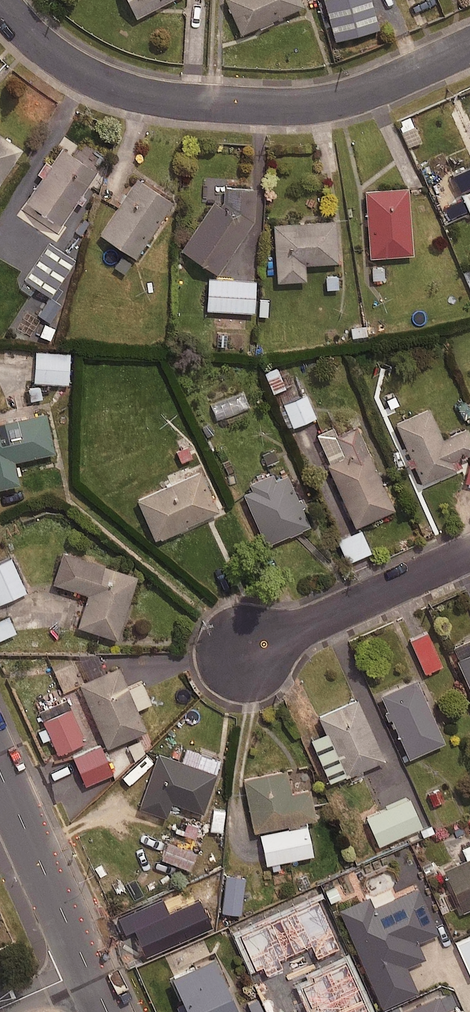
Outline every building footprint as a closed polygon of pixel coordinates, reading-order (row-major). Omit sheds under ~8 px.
[(136,13),(162,0),(130,0),(136,13)] [(241,29),(303,2),(302,0),(228,0),(241,29)] [(354,0),(321,0),(328,23),(358,14),(354,0)] [(415,121),(400,128),(409,146),(424,139),(415,121)] [(0,131),(0,178),(22,146),(0,131)] [(76,198),(80,200),(86,191),(82,189),(104,156),(86,144),(81,151),(64,140),(51,160),(46,156),(37,170),(43,174),(27,198),(62,221),(76,198)] [(453,169),(463,189),(469,186),(469,161),(453,169)] [(155,224),(159,227),(168,213),(164,210),(173,196),(137,172),(128,184),(114,174),(100,195),(117,206),(101,230),(136,253),(155,224)] [(412,251),(408,184),(366,187),(370,254),(412,251)] [(445,203),(453,217),(469,208),(462,193),(445,203)] [(252,219),(216,195),(183,245),(218,269),(252,219)] [(339,258),(337,217),(274,220),(277,278),(306,276),(305,260),(339,258)] [(50,294),(72,261),(59,253),(62,248),(50,240),(25,278),(50,294)] [(255,278),(208,276),(207,307),(254,309),(255,278)] [(69,352),(36,351),(35,381),(68,382),(69,352)] [(286,385),(277,365),(265,370),(273,390),(286,385)] [(249,407),(243,390),(210,403),(217,420),(249,407)] [(316,414),(306,391),(284,400),(293,423),(316,414)] [(429,406),(396,420),(422,479),(462,462),(458,454),(469,449),(469,432),(467,426),(443,436),(429,406)] [(45,408),(0,418),(0,484),(19,479),(14,457),(54,448),(45,408)] [(336,430),(333,423),(317,430),(354,523),(393,507),(359,421),(336,430)] [(219,507),(199,466),(137,497),(157,537),(219,507)] [(310,523),(285,467),(250,482),(254,491),(246,495),(267,542),(310,523)] [(371,549),(361,527),(338,537),(348,559),(371,549)] [(137,572),(64,549),(54,580),(88,591),(78,623),(117,636),(137,572)] [(11,555),(0,560),(0,600),(26,589),(11,555)] [(8,615),(0,618),(0,636),(15,630),(8,615)] [(439,663),(425,631),(409,638),(422,670),(439,663)] [(450,646),(469,691),(469,637),(450,646)] [(132,684),(123,663),(80,681),(107,744),(145,728),(136,706),(150,700),(142,680),(132,684)] [(441,740),(412,677),(379,693),(408,755),(441,740)] [(309,736),(329,781),(345,774),(347,780),(362,773),(359,767),(381,757),(354,698),(318,714),(325,729),(309,736)] [(85,740),(70,706),(43,718),(58,752),(85,740)] [(113,771),(101,742),(74,754),(85,782),(113,771)] [(213,772),(154,751),(136,804),(163,814),(168,799),(200,810),(213,772)] [(257,831),(304,822),(303,819),(313,817),(307,787),(288,791),(284,769),(240,777),(250,832),(257,831)] [(419,825),(407,797),(364,816),(376,843),(419,825)] [(223,809),(211,807),(208,829),(220,830),(223,809)] [(197,820),(179,814),(174,830),(192,836),(197,820)] [(257,831),(263,862),(268,861),(270,869),(279,868),(277,859),(310,854),(304,822),(257,831)] [(460,845),(466,858),(442,869),(463,911),(469,907),(469,840),(460,845)] [(194,852),(166,841),(160,857),(188,868),(194,852)] [(243,875),(224,873),(220,910),(239,912),(243,875)] [(436,930),(416,884),(371,904),(367,894),(337,908),(380,1006),(415,990),(404,964),(422,956),(415,940),(436,930)] [(454,940),(469,975),(469,974),(469,933),(454,940)] [(293,969),(283,946),(244,963),(262,1005),(281,997),(269,969),(279,965),(283,973),(293,969)] [(208,953),(167,973),(185,1011),(235,1011),(208,953)] [(355,990),(304,1011),(365,1011),(355,990)] [(436,994),(399,1010),(400,1011),(444,1011),(436,994)]
